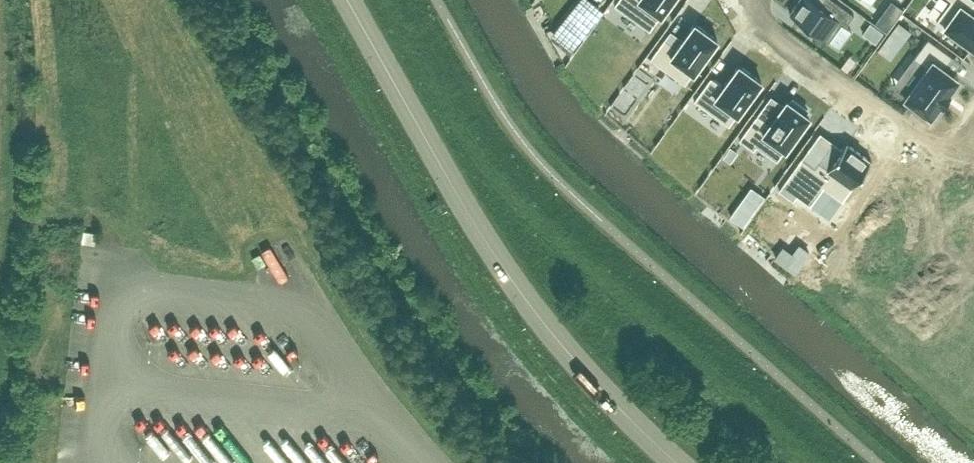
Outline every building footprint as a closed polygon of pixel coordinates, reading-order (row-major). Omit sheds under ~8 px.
[(553,33),(568,46),(599,9),(588,0),(580,0),(553,33)] [(614,2),(649,28),(669,0),(615,0),(614,2)] [(789,11),(828,39),(841,22),(845,24),(854,12),(837,0),(798,0),(789,11)] [(936,17),(973,45),(973,11),(968,7),(973,0),(948,0),(936,17)] [(664,35),(649,55),(684,81),(716,37),(694,21),(677,45),(664,35)] [(926,63),(904,94),(929,113),(939,100),(941,101),(949,89),(948,88),(958,74),(943,64),(952,53),(927,35),(913,54),(926,63)] [(710,74),(693,97),(728,123),(760,78),(738,62),(723,83),(710,74)] [(756,112),(739,136),(753,147),(756,143),(776,158),(808,114),(805,111),(807,108),(792,97),(789,100),(786,97),(769,121),(756,112)] [(801,155),(778,187),(793,198),(796,193),(810,203),(823,184),(842,198),(871,159),(846,141),(828,166),(818,159),(814,165),(801,155)]
